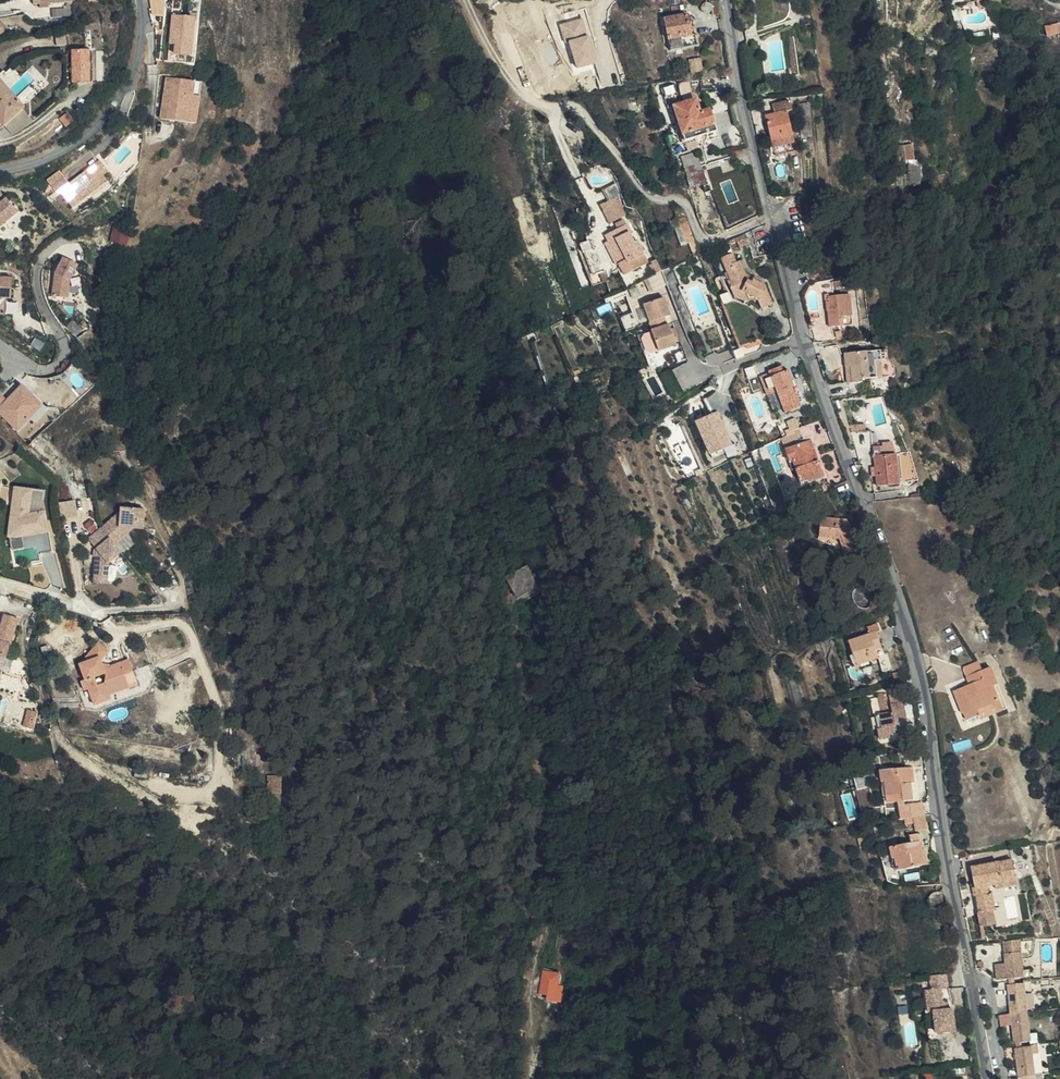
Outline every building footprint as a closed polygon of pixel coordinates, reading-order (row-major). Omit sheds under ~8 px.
[(665,48),(695,41),(692,29),(686,30),(681,11),(657,17),(665,48)] [(192,54),(195,17),(174,15),(171,44),(176,44),(175,53),(192,54)] [(67,35),(57,37),(59,45),(68,44),(67,35)] [(91,80),(90,50),(74,51),(75,81),(91,80)] [(704,71),(702,58),(690,60),(692,73),(704,71)] [(6,125),(27,106),(0,76),(0,118),(6,125)] [(168,76),(162,118),(198,123),(203,81),(168,76)] [(684,139),(691,136),(698,134),(700,139),(716,133),(707,105),(698,108),(692,96),(679,101),(671,83),(657,88),(664,106),(667,105),(671,113),(673,112),(684,139)] [(771,103),(772,112),(785,110),(790,109),(788,100),(771,103)] [(797,104),(801,147),(806,146),(805,139),(808,139),(806,104),(797,104)] [(769,140),(790,136),(785,110),(774,112),(763,114),(769,140)] [(76,120),(70,112),(61,119),(68,127),(76,120)] [(794,151),(790,136),(769,140),(773,155),(794,151)] [(916,139),(908,140),(909,155),(918,154),(916,139)] [(705,180),(694,152),(679,157),(690,186),(705,180)] [(101,171),(108,166),(102,158),(71,179),(62,166),(45,178),(48,182),(54,189),(63,192),(74,207),(109,182),(105,176),(101,171)] [(921,180),(923,161),(913,160),(911,179),(921,180)] [(111,171),(108,166),(101,171),(105,176),(111,171)] [(599,199),(603,206),(612,201),(609,194),(614,192),(608,180),(594,188),(599,199)] [(0,201),(0,227),(19,211),(6,196),(0,201)] [(599,199),(590,203),(594,210),(603,206),(599,199)] [(668,228),(662,230),(668,246),(680,241),(670,213),(662,216),(668,228)] [(658,232),(662,230),(668,228),(662,216),(654,220),(658,232)] [(605,227),(599,230),(603,237),(597,240),(606,261),(604,262),(609,273),(634,262),(628,251),(629,251),(624,239),(621,241),(617,233),(619,232),(615,222),(613,223),(611,219),(603,222),(605,227)] [(115,221),(112,241),(128,244),(132,224),(115,221)] [(593,232),(597,240),(603,237),(599,230),(593,232)] [(751,243),(747,234),(738,238),(741,247),(751,243)] [(597,276),(578,236),(565,241),(570,251),(573,249),(584,272),(589,270),(593,278),(597,276)] [(603,262),(604,262),(606,261),(597,240),(594,242),(603,262)] [(722,280),(727,290),(740,289),(749,300),(752,296),(757,299),(756,304),(767,299),(760,282),(759,281),(750,276),(739,271),(736,265),(733,257),(730,258),(727,250),(716,256),(727,277),(722,280)] [(71,278),(79,264),(65,257),(55,273),(54,294),(69,296),(71,278)] [(647,270),(642,259),(637,261),(638,264),(634,265),(638,274),(647,270)] [(649,270),(634,277),(639,288),(654,281),(649,270)] [(13,277),(0,276),(0,296),(12,297),(13,277)] [(740,289),(727,290),(728,293),(755,305),(756,304),(757,299),(752,296),(749,300),(740,289)] [(830,308),(830,309),(832,324),(854,322),(851,292),(829,294),(829,300),(832,300),(833,308),(830,308)] [(672,315),(665,296),(644,303),(650,321),(649,321),(652,332),(654,331),(661,352),(679,346),(671,325),(669,326),(666,317),(672,315)] [(846,369),(847,381),(856,380),(856,379),(896,375),(895,364),(889,360),(888,350),(839,355),(841,370),(846,369)] [(782,373),(780,367),(770,371),(772,377),(763,381),(770,398),(780,394),(787,410),(800,404),(794,391),(798,389),(790,369),(782,373)] [(770,371),(761,375),(763,381),(772,377),(770,371)] [(0,394),(0,412),(18,430),(43,405),(23,385),(8,399),(1,393),(0,394)] [(696,421),(710,453),(732,444),(718,412),(696,421)] [(789,431),(779,433),(784,445),(802,439),(796,426),(788,429),(789,431)] [(802,439),(784,445),(789,458),(792,457),(800,478),(808,475),(809,475),(809,476),(810,476),(811,476),(812,476),(822,472),(807,437),(802,439)] [(765,445),(760,448),(765,461),(770,459),(765,445)] [(885,456),(873,457),(875,488),(898,486),(896,474),(901,473),(899,455),(885,456)] [(812,483),(804,487),(807,496),(814,493),(818,491),(816,485),(814,486),(813,484),(812,483)] [(46,542),(51,488),(13,486),(9,535),(43,538),(42,542),(46,542)] [(78,515),(76,500),(61,502),(63,517),(78,515)] [(141,526),(144,530),(158,522),(148,503),(144,506),(149,515),(145,521),(141,526)] [(117,545),(144,530),(141,526),(145,521),(149,515),(144,506),(143,505),(128,513),(125,521),(118,524),(116,520),(87,536),(95,550),(96,574),(111,573),(111,560),(121,554),(117,545)] [(843,553),(856,548),(845,517),(820,516),(818,534),(837,536),(843,553)] [(529,591),(531,590),(522,569),(520,570),(529,591)] [(529,591),(520,570),(506,577),(517,598),(529,591)] [(111,583),(111,573),(96,574),(96,584),(111,583)] [(3,658),(9,659),(12,646),(19,620),(6,617),(0,638),(0,657),(3,658)] [(866,632),(846,641),(856,664),(878,654),(875,647),(881,645),(873,629),(877,628),(874,620),(863,625),(866,632)] [(519,651),(514,623),(510,625),(515,652),(519,651)] [(112,652),(102,644),(95,654),(105,661),(112,652)] [(111,669),(105,661),(95,654),(91,660),(92,664),(85,667),(92,681),(88,683),(93,693),(96,691),(103,705),(118,697),(116,693),(135,684),(129,672),(138,668),(134,658),(117,665),(117,667),(111,669)] [(964,667),(966,674),(981,669),(978,662),(964,667)] [(981,669),(966,674),(969,684),(954,689),(962,711),(964,711),(967,719),(979,715),(978,709),(1000,701),(995,687),(1001,684),(994,664),(981,669)] [(96,691),(93,693),(88,695),(97,714),(140,693),(135,684),(116,693),(118,697),(103,705),(96,691)] [(897,717),(901,716),(897,697),(887,700),(888,707),(874,711),(876,723),(873,724),(877,737),(900,732),(897,717)] [(37,716),(29,714),(25,730),(33,732),(37,716)] [(853,773),(864,772),(861,763),(853,766),(853,773)] [(912,775),(911,764),(878,768),(879,779),(883,779),(885,792),(901,790),(902,801),(911,799),(909,781),(908,776),(912,775)] [(855,788),(868,785),(864,772),(851,774),(855,788)] [(283,800),(283,776),(268,776),(268,799),(283,800)] [(874,806),(868,785),(855,788),(860,806),(874,806)] [(901,790),(885,792),(886,802),(899,801),(900,805),(903,804),(902,801),(901,790)] [(919,803),(903,804),(900,805),(901,816),(910,815),(921,813),(919,803)] [(926,830),(924,813),(921,813),(910,815),(913,832),(926,830)] [(907,835),(908,844),(916,843),(915,833),(907,835)] [(915,854),(920,853),(919,842),(916,843),(908,844),(887,847),(889,859),(892,858),(894,872),(917,869),(915,854)] [(926,867),(923,853),(920,853),(915,854),(917,869),(926,867)] [(972,867),(978,914),(992,913),(989,894),(986,894),(986,886),(992,886),(1014,883),(1012,862),(972,867)] [(992,913),(978,914),(979,928),(993,926),(992,913)] [(557,950),(560,931),(550,930),(547,948),(557,950)] [(1017,939),(1002,940),(1004,963),(991,964),(994,980),(1004,979),(1021,977),(1020,971),(1017,939)] [(562,988),(557,986),(559,976),(545,973),(540,993),(549,994),(549,998),(560,1000),(562,988)] [(933,992),(927,993),(930,1015),(936,1014),(939,1034),(958,1031),(955,1011),(949,1012),(945,1013),(944,1008),(942,992),(949,990),(947,973),(930,976),(931,986),(932,986),(933,992)] [(1021,983),(1005,985),(1008,1015),(1024,1014),(1022,991),(1021,983)] [(930,1015),(928,1016),(931,1038),(940,1037),(939,1034),(936,1014),(930,1015)] [(1024,1014),(1008,1015),(1011,1044),(1027,1043),(1026,1035),(1024,1014)] [(1032,1034),(1026,1035),(1027,1043),(1028,1049),(1028,1056),(1034,1056),(1032,1034)] [(1015,1078),(1030,1077),(1028,1056),(1028,1049),(1012,1050),(1015,1078)]
